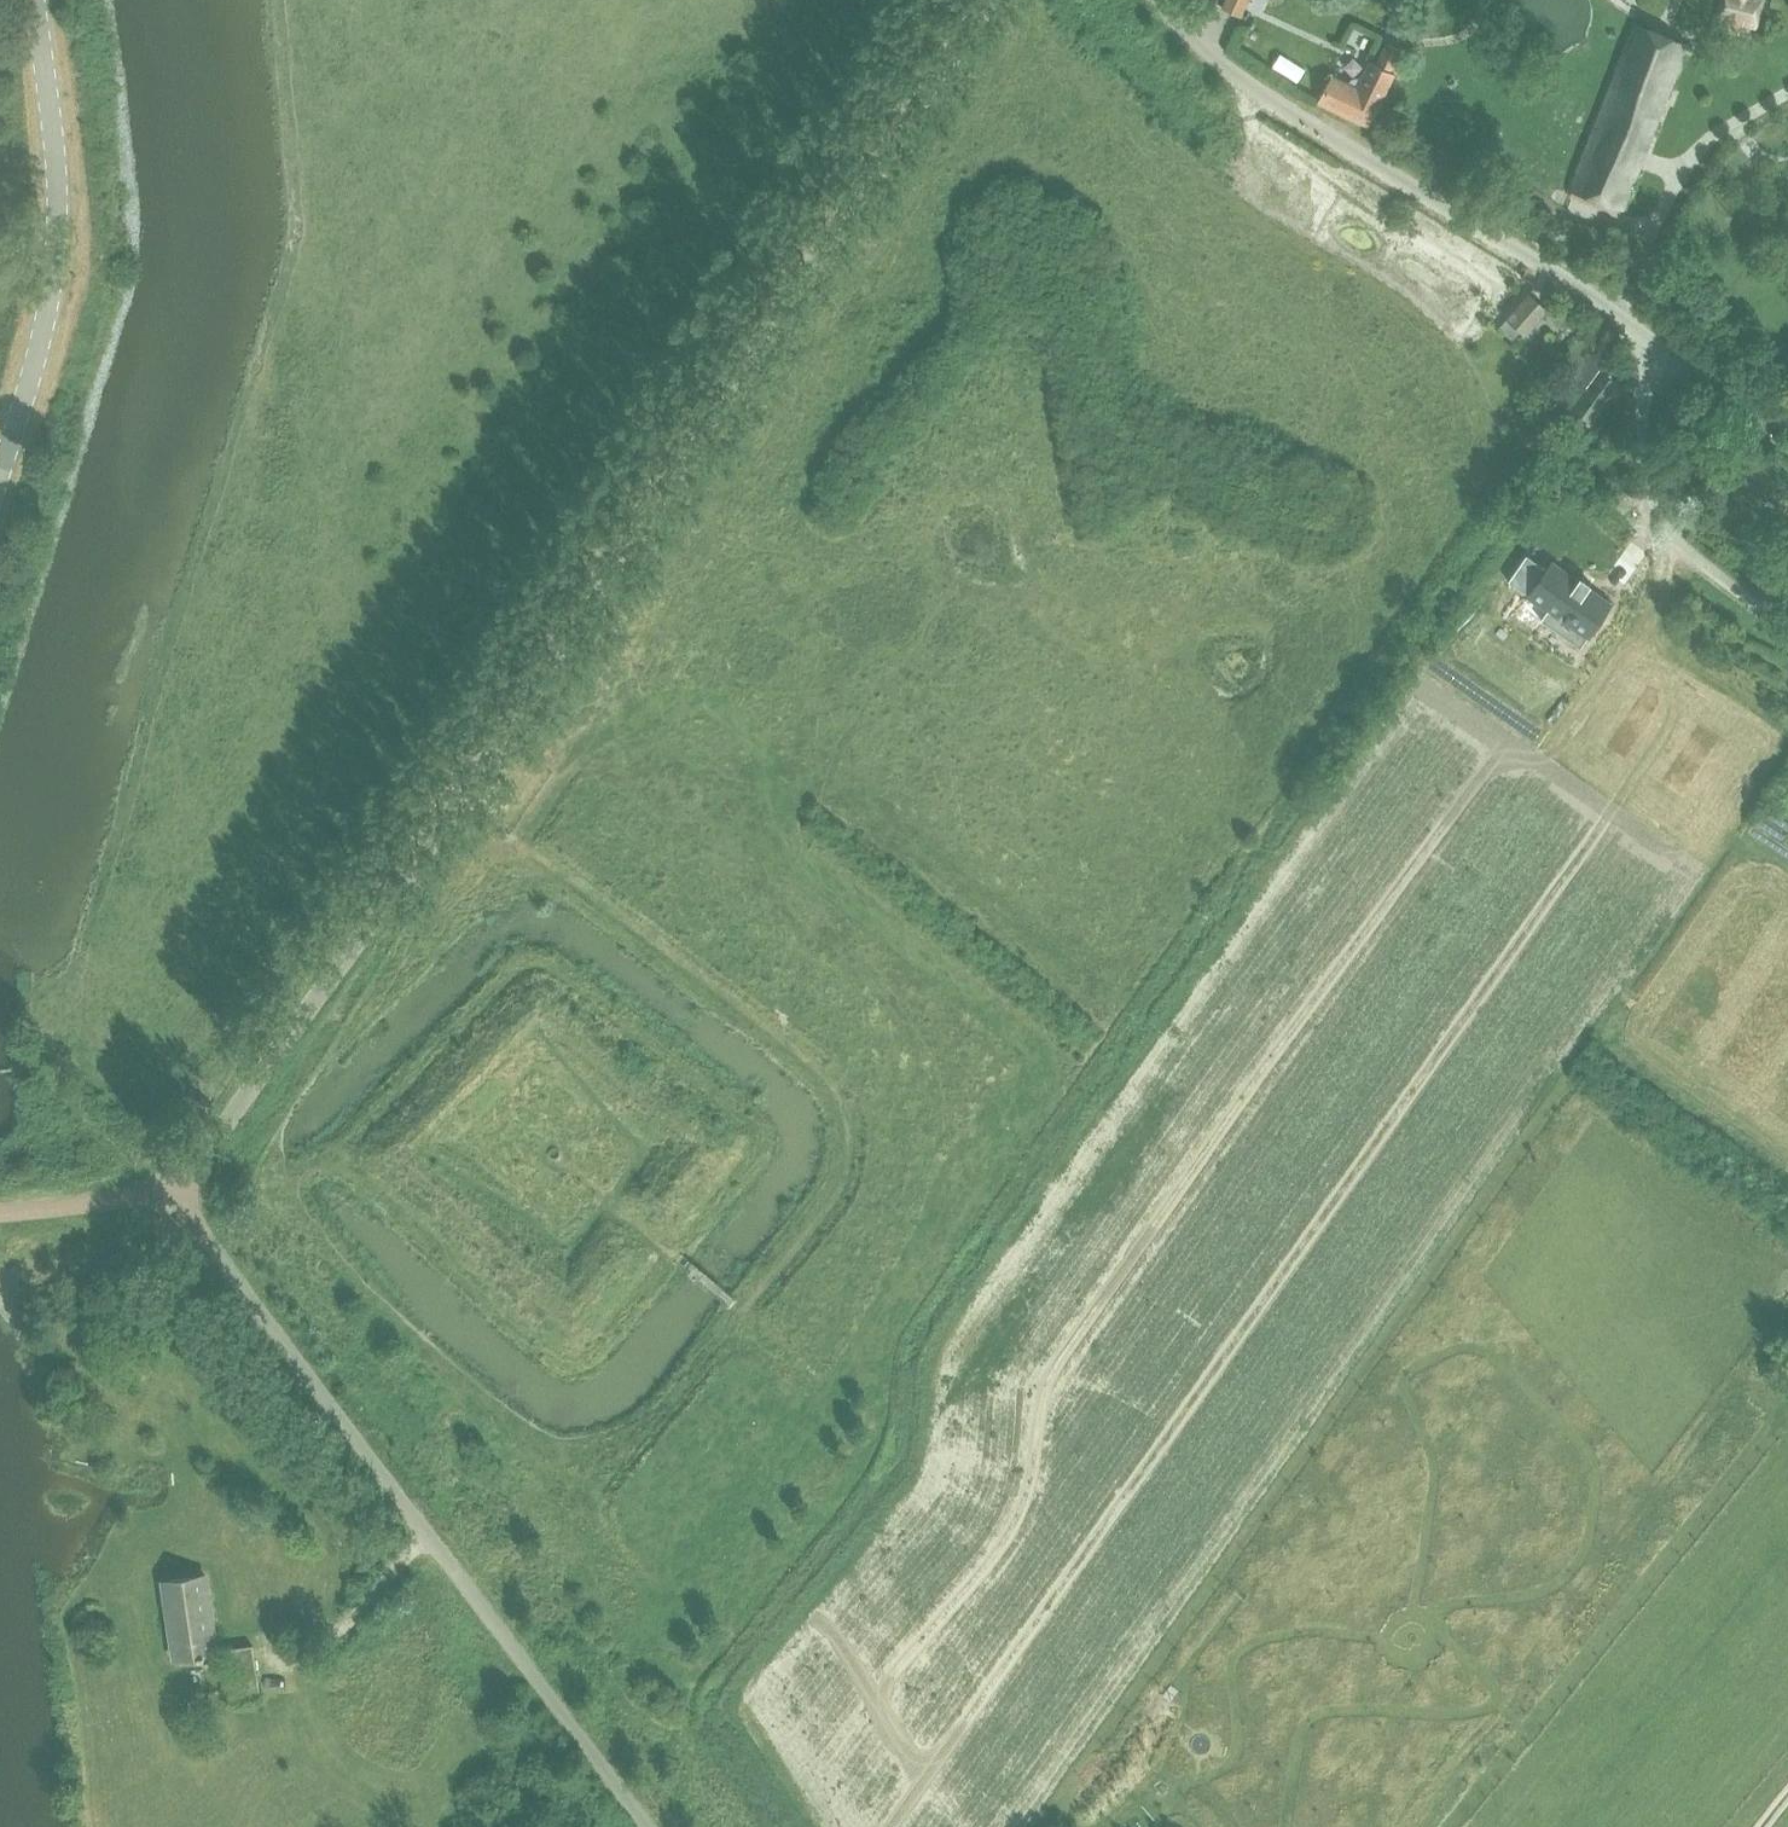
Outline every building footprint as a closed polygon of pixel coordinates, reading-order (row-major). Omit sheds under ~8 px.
[(1248,0),(1226,0),(1223,6),(1241,15),(1248,0)] [(1717,16),(1755,25),(1762,0),(1721,0),(1717,16)] [(1623,207),(1688,42),(1637,21),(1571,190),(1623,207)] [(1366,66),(1361,78),(1356,76),(1351,78),(1348,83),(1332,75),(1320,103),(1370,127),(1386,98),(1385,97),(1395,73),(1391,71),(1401,49),(1387,42),(1373,70),(1366,66)] [(1547,309),(1529,292),(1506,318),(1498,326),(1514,340),(1519,336),(1521,338),(1547,309)] [(1590,423),(1620,382),(1603,369),(1605,366),(1590,355),(1566,387),(1573,391),(1563,404),(1590,423)] [(1511,559),(1488,592),(1532,625),(1557,593),(1511,559)] [(242,1497),(231,1503),(235,1510),(246,1503),(242,1497)] [(220,1653),(219,1650),(207,1574),(165,1581),(177,1659),(220,1653)] [(227,1649),(228,1651),(236,1700),(263,1695),(255,1645),(227,1649)]
